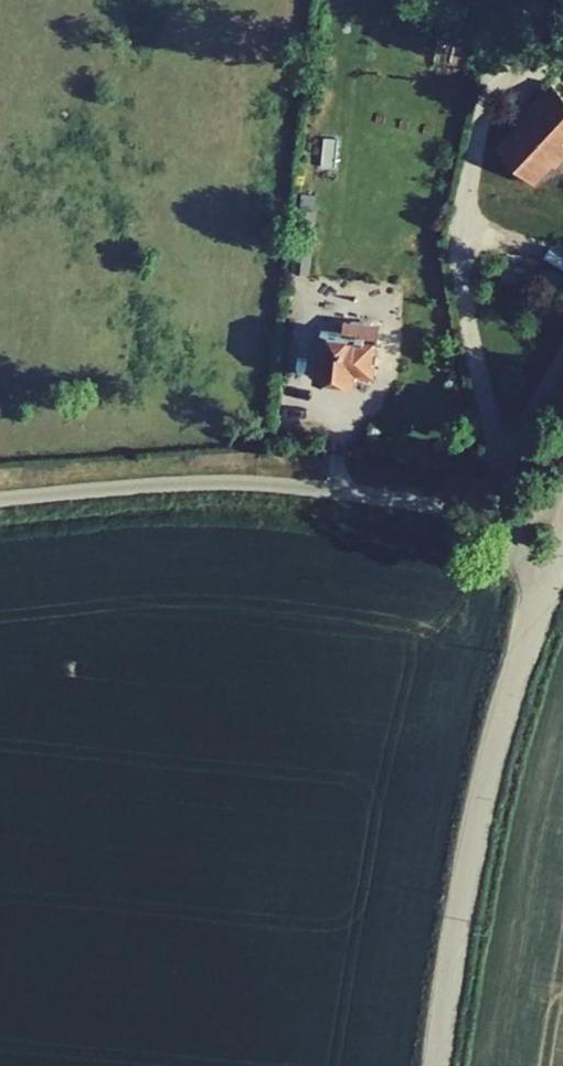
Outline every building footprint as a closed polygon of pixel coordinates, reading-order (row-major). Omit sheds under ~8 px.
[(557,76),(546,66),(522,93),(526,96),(494,133),(531,165),(548,146),(552,149),(562,137),(562,132),(561,130),(562,128),(562,81),(557,76)] [(322,309),(316,352),(339,355),(342,344),(358,348),(374,351),(381,307),(376,307),(376,302),(355,298),(352,313),(344,312),(322,309)]
